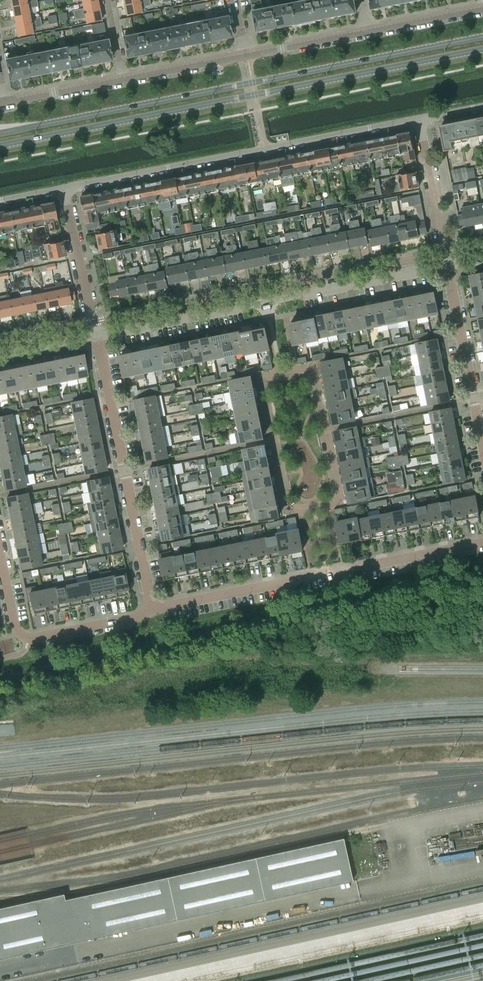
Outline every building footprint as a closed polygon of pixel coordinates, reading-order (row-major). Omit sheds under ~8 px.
[(315,20),(316,20),(312,0),(292,4),(296,24),(298,24),(299,25),(302,24),(302,23),(310,21),(311,22),(314,22),(315,20)] [(336,16),(332,0),(312,0),(316,20),(317,20),(318,21),(322,20),(322,19),(330,17),(331,19),(334,18),(335,16),(336,16)] [(336,16),(338,17),(341,17),(341,15),(349,13),(350,15),(353,14),(354,13),(356,12),(353,0),(332,0),(336,16)] [(393,5),(392,0),(370,0),(372,9),(373,9),(374,10),(377,10),(378,8),(387,6),(389,7),(392,7),(393,5)] [(97,1),(82,4),(83,9),(74,11),(74,15),(99,11),(97,1)] [(150,5),(149,1),(125,6),(127,16),(141,13),(140,7),(150,5)] [(12,7),(14,17),(29,14),(28,9),(37,7),(37,2),(12,7)] [(276,28),(277,28),(273,8),(263,9),(262,3),(252,5),(257,32),(258,31),(260,33),(263,32),(264,30),(271,29),(272,30),(275,29),(276,28)] [(296,24),(292,4),(273,8),(277,28),(278,28),(279,29),(282,28),(283,27),(291,25),(292,26),(295,26),(296,24)] [(216,19),(205,21),(209,41),(210,40),(212,42),(215,41),(216,39),(224,38),(226,39),(228,39),(229,37),(230,36),(225,10),(215,12),(216,19)] [(101,21),(99,11),(74,15),(75,20),(85,18),(86,24),(101,21)] [(47,16),(48,20),(56,19),(56,15),(55,12),(50,13),(51,16),(47,16)] [(14,17),(16,27),(41,22),(40,17),(30,19),(29,14),(14,17)] [(67,17),(59,18),(60,25),(67,24),(67,21),(68,21),(67,17)] [(121,31),(132,29),(130,17),(119,19),(121,31)] [(208,42),(209,41),(205,21),(185,25),(189,44),(190,44),(191,46),(194,45),(195,43),(203,42),(205,43),(208,42)] [(41,26),(41,22),(16,27),(18,37),(33,34),(32,28),(41,26)] [(188,45),(189,44),(185,25),(164,29),(168,49),(169,48),(171,50),(174,49),(175,47),(183,46),(184,47),(187,46),(188,45)] [(105,28),(92,30),(93,36),(95,36),(106,34),(105,28)] [(132,29),(121,31),(126,57),(128,56),(129,58),(132,57),(133,55),(141,54),(142,55),(146,54),(147,53),(143,33),(133,35),(132,29)] [(167,49),(168,49),(164,29),(143,33),(147,53),(148,52),(150,54),(153,53),(154,51),(162,50),(163,51),(166,51),(167,49)] [(111,60),(106,34),(95,36),(96,43),(86,45),(90,64),(92,64),(93,65),(96,64),(96,63),(104,61),(106,62),(109,62),(109,60),(111,60)] [(89,64),(90,64),(86,45),(66,48),(70,68),(71,68),(72,69),(75,68),(76,67),(84,65),(86,66),(89,66),(89,64)] [(69,68),(70,68),(66,48),(46,52),(50,72),(51,72),(52,73),(55,72),(56,71),(64,69),(65,70),(69,70),(69,68)] [(16,58),(15,52),(13,52),(4,54),(9,80),(11,80),(12,81),(15,80),(16,79),(24,77),(25,78),(28,78),(29,76),(30,76),(26,56),(16,58)] [(49,72),(50,72),(46,52),(26,56),(30,76),(31,76),(32,77),(35,76),(35,75),(44,73),(45,74),(49,74),(49,72)] [(470,148),(481,146),(479,136),(475,120),(440,127),(445,151),(452,149),(452,147),(462,145),(463,146),(470,145),(470,148)] [(397,135),(397,136),(401,156),(402,162),(415,160),(411,140),(412,140),(411,132),(397,135)] [(378,160),(401,156),(397,136),(396,136),(395,134),(391,135),(390,137),(374,140),(373,138),(369,139),(368,141),(371,162),(378,160)] [(338,147),(341,168),(371,162),(368,141),(367,142),(365,140),(361,141),(360,143),(344,146),(342,144),(338,145),(338,147)] [(307,153),(311,174),(341,168),(338,147),(336,147),(335,146),(331,147),(330,149),(314,152),(313,150),(309,151),(308,153),(307,153)] [(277,159),(281,179),(311,174),(307,153),(306,153),(305,152),(301,152),(300,154),(284,158),(283,156),(279,157),(278,159),(277,159)] [(250,185),(251,185),(281,179),(277,159),(276,159),(275,157),(271,158),(270,160),(254,164),(253,162),(249,163),(248,165),(246,165),(250,185)] [(215,171),(219,192),(250,185),(246,165),(243,166),(242,164),(238,165),(237,167),(222,170),(220,168),(216,169),(215,171)] [(467,169),(466,167),(451,170),(452,173),(454,181),(468,178),(477,177),(475,168),(467,169)] [(184,177),(188,198),(219,192),(215,171),(214,171),(212,170),(209,170),(208,173),(191,176),(190,174),(186,175),(185,177),(184,177)] [(397,175),(399,183),(417,180),(415,173),(406,174),(397,175)] [(154,183),(158,204),(188,198),(184,177),(182,176),(178,176),(177,179),(162,182),(160,180),(156,181),(156,183),(154,183)] [(418,187),(417,180),(399,183),(400,191),(418,187)] [(477,190),(476,185),(476,181),(466,183),(467,187),(468,192),(477,190)] [(124,189),(128,209),(158,204),(154,183),(153,183),(152,182),(148,182),(147,184),(132,188),(130,186),(126,187),(126,189),(124,189)] [(94,194),(100,221),(99,215),(128,209),(124,189),(122,187),(118,188),(118,190),(101,194),(100,192),(96,193),(95,195),(94,194)] [(100,221),(94,194),(81,197),(82,204),(83,204),(87,224),(100,221)] [(418,215),(423,214),(421,204),(422,204),(420,194),(401,198),(403,208),(409,207),(416,205),(418,215)] [(47,204),(40,206),(44,226),(45,232),(58,230),(55,210),(55,209),(54,202),(47,203),(47,204)] [(25,229),(44,226),(40,206),(39,206),(37,204),(34,205),(33,207),(22,209),(25,229)] [(471,206),(475,225),(482,224),(482,218),(480,204),(471,206)] [(471,206),(461,208),(462,214),(458,215),(460,226),(465,225),(465,227),(475,225),(471,206)] [(13,232),(25,229),(22,209),(17,210),(15,209),(12,209),(11,211),(9,212),(13,232)] [(13,232),(9,212),(8,212),(7,210),(3,211),(2,213),(0,213),(0,234),(13,232)] [(400,240),(409,238),(406,224),(401,225),(399,215),(395,216),(400,240)] [(390,242),(400,240),(395,216),(390,217),(392,226),(387,227),(390,242)] [(381,244),(390,242),(387,227),(382,228),(380,219),(376,220),(381,244)] [(358,220),(354,221),(358,245),(368,243),(365,229),(360,230),(358,220)] [(371,246),(381,244),(376,220),(371,221),(373,230),(368,231),(371,246)] [(351,232),(346,233),(349,247),(358,245),(354,221),(349,222),(351,232)] [(416,222),(406,224),(409,238),(419,236),(418,234),(427,232),(425,222),(416,224),(416,222)] [(339,224),(335,225),(340,249),(349,247),(346,233),(341,234),(339,224)] [(332,235),(327,236),(330,251),(340,249),(335,225),(330,226),(332,235)] [(321,228),(316,229),(321,253),(330,251),(327,236),(322,237),(321,228)] [(311,255),(321,253),(316,229),(311,230),(313,239),(308,240),(311,255)] [(98,235),(101,250),(120,246),(119,241),(124,240),(122,233),(118,234),(117,230),(107,232),(107,233),(98,235)] [(302,257),(311,255),(308,240),(303,241),(302,232),(297,233),(302,257)] [(291,259),(302,257),(297,233),(292,233),(294,243),(288,244),(291,259)] [(280,261),(291,259),(288,244),(282,245),(280,236),(275,237),(280,261)] [(267,264),(280,261),(275,237),(271,238),(271,239),(266,240),(268,248),(269,256),(265,257),(267,264)] [(257,266),(267,264),(265,257),(269,256),(268,248),(259,250),(257,240),(252,241),(257,266)] [(247,268),(257,266),(252,241),(248,242),(250,252),(244,253),(247,268)] [(47,260),(66,256),(63,242),(50,244),(50,243),(43,244),(39,245),(39,244),(36,245),(35,242),(30,244),(30,245),(28,246),(24,251),(26,262),(33,259),(33,258),(41,256),(45,255),(44,251),(45,251),(47,260)] [(143,251),(146,251),(148,262),(152,261),(152,258),(151,253),(151,250),(150,250),(149,245),(142,246),(143,251)] [(235,245),(231,246),(236,270),(247,268),(244,253),(237,254),(235,245)] [(228,256),(223,257),(226,272),(236,270),(231,246),(226,247),(228,256)] [(207,276),(204,261),(204,257),(199,258),(197,249),(192,250),(193,253),(198,278),(207,276)] [(217,274),(226,272),(223,257),(218,258),(216,249),(212,250),(217,274)] [(207,276),(217,274),(212,250),(207,250),(208,252),(203,253),(204,257),(204,261),(207,276)] [(190,264),(186,265),(189,279),(198,278),(193,253),(188,254),(190,264)] [(18,262),(17,254),(18,260),(7,262),(8,268),(19,266),(18,262)] [(179,256),(174,257),(179,281),(189,279),(186,265),(181,266),(179,256)] [(169,283),(179,281),(174,257),(170,258),(172,268),(166,269),(169,283)] [(153,264),(149,265),(144,266),(146,276),(148,291),(158,289),(153,264)] [(158,264),(153,264),(158,289),(168,287),(165,272),(159,273),(158,264)] [(139,292),(148,291),(146,276),(141,277),(139,267),(134,268),(139,292)] [(130,294),(139,292),(134,268),(130,269),(132,279),(127,280),(130,294)] [(472,287),(482,284),(482,270),(482,274),(470,276),(472,287)] [(120,296),(130,294),(127,280),(117,282),(117,284),(109,286),(111,296),(119,294),(120,296)] [(68,293),(67,289),(66,284),(63,284),(63,281),(54,283),(55,291),(58,306),(70,303),(70,299),(75,298),(73,292),(68,293)] [(472,287),(474,297),(482,295),(482,284),(472,287)] [(47,308),(58,306),(55,291),(44,293),(47,308)] [(32,296),(35,310),(47,308),(44,293),(32,296)] [(434,293),(423,295),(427,316),(438,314),(434,293)] [(417,318),(427,316),(423,295),(413,297),(417,318)] [(476,307),(482,305),(482,295),(474,297),(476,307)] [(23,313),(35,310),(32,296),(20,298),(23,313)] [(407,320),(417,318),(413,297),(403,299),(407,320)] [(9,300),(12,315),(23,313),(20,298),(9,300)] [(397,322),(407,320),(403,299),(393,301),(397,322)] [(12,315),(9,300),(0,302),(0,317),(12,315)] [(387,324),(397,322),(393,301),(383,303),(387,324)] [(377,326),(387,324),(383,303),(373,305),(377,326)] [(367,328),(377,326),(373,305),(363,307),(367,328)] [(357,330),(367,328),(363,307),(353,309),(357,330)] [(347,332),(357,330),(353,309),(343,311),(347,332)] [(337,334),(347,332),(343,311),(333,313),(337,334)] [(327,336),(337,334),(333,313),(323,315),(327,336)] [(317,338),(327,336),(323,315),(313,318),(317,338)] [(317,338),(313,318),(313,320),(302,322),(306,342),(317,340),(317,338)] [(294,345),(306,342),(302,322),(290,324),(294,345)] [(265,329),(252,332),(257,352),(269,350),(265,329)] [(235,355),(245,353),(240,332),(230,334),(235,355)] [(245,355),(257,352),(252,332),(241,334),(241,332),(240,332),(245,353),(245,355)] [(224,357),(235,355),(230,334),(220,336),(224,357)] [(214,359),(224,357),(220,336),(210,338),(214,359)] [(204,361),(214,359),(210,338),(200,340),(204,361)] [(194,363),(204,361),(200,340),(190,342),(194,363)] [(416,344),(419,354),(439,350),(437,340),(416,344)] [(184,365),(194,363),(190,342),(180,344),(184,365)] [(174,367),(184,365),(180,344),(170,346),(174,367)] [(164,369),(174,367),(170,346),(160,348),(164,369)] [(321,354),(320,354),(321,359),(329,357),(327,347),(320,349),(321,354)] [(154,371),(164,369),(160,348),(150,350),(154,371)] [(144,373),(154,371),(150,350),(140,352),(144,373)] [(441,360),(439,350),(419,354),(421,364),(441,360)] [(145,378),(144,373),(140,352),(130,354),(134,375),(135,380),(145,378)] [(124,377),(134,375),(130,354),(120,356),(124,377)] [(83,355),(73,358),(77,378),(87,376),(83,355)] [(73,358),(63,360),(67,380),(77,378),(73,358)] [(322,363),(324,373),(345,369),(342,359),(322,363)] [(63,360),(53,362),(57,382),(67,380),(63,360)] [(383,367),(384,372),(391,370),(390,365),(392,365),(391,360),(390,360),(383,361),(383,362),(384,367),(383,367)] [(443,370),(441,360),(421,364),(423,374),(443,370)] [(53,362),(43,363),(47,384),(57,382),(53,362)] [(376,368),(377,373),(384,372),(383,367),(381,367),(380,362),(373,364),(374,369),(376,368)] [(43,363),(33,365),(38,386),(47,384),(43,363)] [(33,365),(24,367),(28,388),(38,386),(33,365)] [(241,375),(249,374),(248,368),(247,368),(246,365),(241,366),(242,370),(240,370),(241,375)] [(14,369),(18,390),(28,388),(24,367),(14,369)] [(14,369),(4,371),(8,392),(18,390),(14,369)] [(347,379),(345,369),(324,373),(326,383),(347,379)] [(445,380),(443,370),(423,374),(425,384),(445,380)] [(0,372),(0,394),(8,392),(4,371),(0,372)] [(230,382),(232,392),(252,388),(250,377),(230,382)] [(326,383),(328,393),(349,389),(347,379),(326,383)] [(447,390),(445,380),(425,384),(427,394),(447,390)] [(254,398),(252,388),(232,392),(234,402),(254,398)] [(351,399),(349,389),(328,393),(330,404),(351,399)] [(449,401),(447,390),(427,394),(429,405),(449,401)] [(135,401),(137,411),(158,407),(155,396),(135,401)] [(234,402),(236,412),(256,408),(254,398),(234,402)] [(71,403),(73,413),(94,409),(92,399),(71,403)] [(330,404),(332,414),(353,409),(351,399),(330,404)] [(137,411),(139,421),(160,417),(158,407),(137,411)] [(52,410),(53,418),(62,416),(60,408),(52,410)] [(258,418),(256,408),(236,412),(238,422),(258,418)] [(430,413),(432,423),(453,419),(451,408),(430,413)] [(94,409),(73,413),(75,423),(96,419),(94,409)] [(355,420),(353,409),(332,414),(334,424),(355,420)] [(13,426),(11,415),(0,417),(0,428),(13,426)] [(139,421),(141,431),(162,427),(160,417),(139,421)] [(238,422),(240,432),(260,428),(258,418),(238,422)] [(96,419),(75,423),(77,433),(98,429),(96,419)] [(455,429),(453,419),(432,423),(434,433),(455,429)] [(15,436),(13,426),(0,428),(0,439),(15,436)] [(162,427),(141,431),(143,441),(164,437),(162,427)] [(262,438),(260,428),(240,432),(242,442),(262,438)] [(336,432),(338,442),(358,438),(356,428),(336,432)] [(98,429),(77,433),(79,443),(100,439),(98,429)] [(437,443),(457,439),(455,429),(434,433),(437,443)] [(231,443),(239,442),(237,432),(230,433),(231,443)] [(17,446),(15,436),(0,439),(0,449),(17,446)] [(143,441),(145,451),(166,447),(164,437),(143,441)] [(340,452),(360,448),(367,447),(365,437),(358,438),(338,442),(340,452)] [(100,439),(79,443),(81,453),(102,449),(100,439)] [(459,449),(457,439),(437,443),(439,453),(459,449)] [(398,451),(396,441),(389,442),(390,447),(388,447),(389,453),(398,451)] [(19,456),(17,446),(0,449),(0,459),(19,456)] [(243,450),(245,461),(266,457),(264,446),(243,450)] [(168,457),(166,447),(145,451),(147,461),(168,457)] [(51,449),(53,459),(60,457),(58,448),(51,449)] [(342,462),(362,458),(360,448),(340,452),(342,462)] [(102,449),(81,453),(83,463),(104,459),(102,449)] [(441,463),(461,459),(459,449),(439,453),(441,463)] [(1,470),(21,466),(19,456),(0,459),(0,467),(1,470)] [(266,457),(245,461),(239,462),(241,472),(247,471),(268,467),(266,457)] [(344,472),(364,468),(371,467),(369,457),(362,458),(342,462),(344,472)] [(205,458),(197,460),(198,465),(199,470),(207,469),(205,458)] [(104,459),(83,463),(85,474),(106,470),(104,459)] [(463,469),(461,459),(441,463),(443,473),(463,469)] [(174,464),(169,465),(149,469),(151,480),(176,475),(174,464)] [(1,470),(3,480),(23,476),(21,466),(1,470)] [(268,467),(247,471),(241,472),(243,482),(270,477),(268,467)] [(346,482),(366,478),(364,468),(344,472),(346,482)] [(463,469),(443,473),(445,484),(465,479),(463,469)] [(178,485),(176,475),(151,480),(153,490),(178,485)] [(25,486),(23,476),(3,480),(5,490),(25,486)] [(245,492),(251,491),(272,487),(270,477),(243,482),(245,492)] [(87,482),(89,492),(110,488),(107,478),(87,482)] [(368,488),(366,478),(346,482),(348,492),(368,488)] [(405,486),(404,481),(397,483),(386,485),(388,494),(398,492),(398,487),(405,486)] [(463,484),(465,494),(474,492),(472,482),(463,484)] [(180,495),(178,485),(153,490),(155,500),(175,496),(180,495)] [(272,487),(251,491),(245,492),(247,502),(253,501),(274,497),(272,487)] [(112,498),(110,488),(89,492),(91,502),(112,498)] [(368,488),(348,492),(350,503),(370,499),(368,488)] [(6,498),(8,508),(29,504),(27,494),(6,498)] [(157,510),(177,506),(175,496),(155,500),(157,510)] [(475,496),(463,499),(467,519),(479,517),(475,496)] [(274,497),(253,501),(247,502),(249,512),(255,511),(276,507),(274,497)] [(87,503),(88,513),(93,512),(114,508),(112,498),(91,502),(87,503)] [(455,522),(467,519),(463,499),(451,501),(455,522)] [(455,522),(451,501),(439,504),(443,524),(455,522)] [(34,503),(29,504),(8,508),(10,518),(31,514),(36,513),(34,503)] [(432,526),(443,524),(439,504),(427,506),(432,526)] [(179,516),(177,506),(157,510),(159,520),(179,516)] [(420,529),(432,526),(427,506),(416,508),(420,529)] [(276,507),(255,511),(249,512),(251,522),(278,517),(276,507)] [(114,508),(93,512),(88,513),(90,523),(95,522),(116,518),(114,508)] [(408,531),(420,529),(416,508),(404,511),(408,531)] [(396,534),(408,531),(404,511),(392,513),(396,534)] [(385,536),(396,534),(392,513),(380,515),(385,536)] [(12,528),(33,524),(31,514),(10,518),(12,528)] [(373,538),(385,536),(380,515),(368,518),(373,538)] [(161,530),(181,526),(179,516),(159,520),(161,530)] [(116,518),(95,522),(90,523),(92,533),(97,532),(118,528),(116,518)] [(361,541),(357,520),(356,518),(347,520),(351,541),(360,539),(361,541)] [(361,541),(373,538),(368,518),(357,520),(361,541)] [(340,543),(351,541),(347,520),(336,522),(340,543)] [(35,534),(33,524),(12,528),(14,539),(35,534)] [(183,536),(181,526),(161,530),(163,540),(183,536)] [(118,528),(97,532),(99,542),(120,538),(118,528)] [(298,530),(288,532),(292,552),(302,550),(298,530)] [(278,536),(283,556),(283,554),(292,552),(288,532),(278,534),(279,536),(278,536)] [(16,549),(37,544),(35,534),(14,539),(16,549)] [(267,538),(271,559),(283,556),(278,536),(267,538)] [(120,538),(99,542),(94,543),(96,554),(122,549),(120,538)] [(255,540),(259,561),(271,559),(267,538),(255,540)] [(243,543),(247,563),(259,561),(255,540),(243,543)] [(231,545),(235,566),(247,563),(243,543),(231,545)] [(39,554),(37,544),(16,549),(18,559),(39,554)] [(220,548),(224,568),(235,566),(231,545),(220,548)] [(208,550),(212,571),(224,568),(220,548),(208,550)] [(196,552),(200,573),(212,571),(208,550),(196,552)] [(164,580),(165,580),(177,578),(172,557),(171,552),(159,555),(164,580)] [(184,555),(188,575),(200,573),(196,552),(184,555)] [(18,559),(21,569),(41,565),(39,554),(18,559)] [(172,557),(177,578),(188,575),(184,555),(172,557)] [(118,575),(112,577),(116,597),(128,595),(126,582),(128,582),(126,568),(116,569),(118,575)] [(104,599),(116,597),(112,577),(100,579),(104,599)] [(92,602),(104,599),(100,579),(88,581),(92,602)] [(80,604),(92,602),(88,581),(76,584),(80,604)] [(69,607),(80,604),(76,584),(64,586),(69,607)] [(33,614),(45,611),(41,591),(35,592),(34,586),(25,588),(27,602),(31,601),(33,614)] [(57,609),(69,607),(64,586),(53,588),(57,609)] [(45,611),(57,609),(53,588),(41,591),(45,611)] [(50,948),(53,938),(47,913),(80,905),(86,930),(96,928),(98,937),(352,881),(343,838),(103,891),(65,900),(63,894),(0,908),(0,959),(50,948)]
